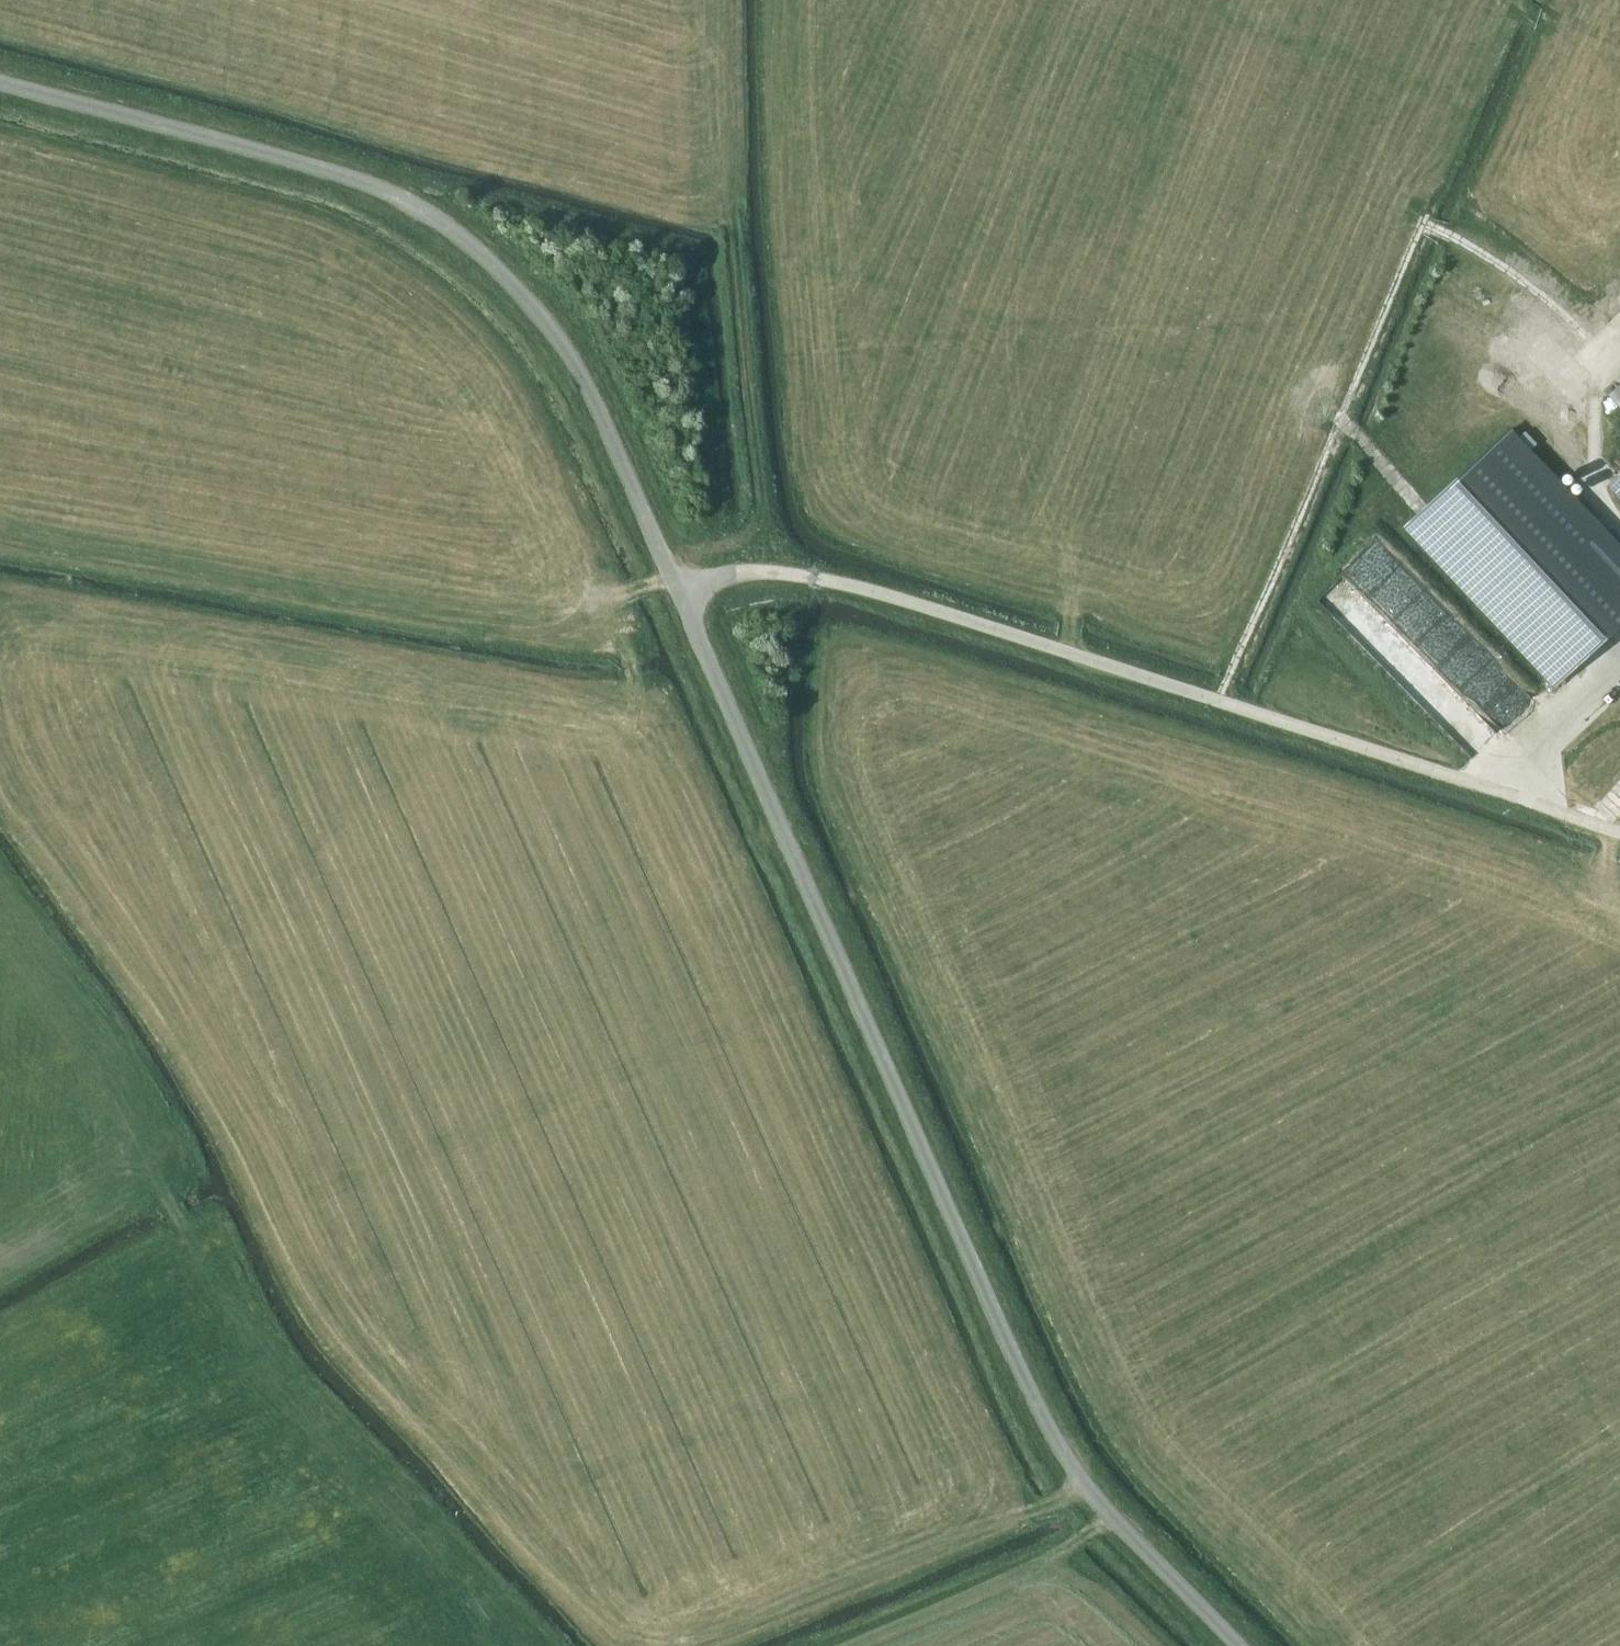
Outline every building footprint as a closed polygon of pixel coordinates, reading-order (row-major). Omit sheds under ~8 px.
[(1619,406),(1619,383),(1609,394),(1619,406)] [(1557,684),(1619,625),(1619,553),(1506,431),(1407,525),(1557,684)] [(1607,485),(1619,499),(1619,473),(1607,485)]
